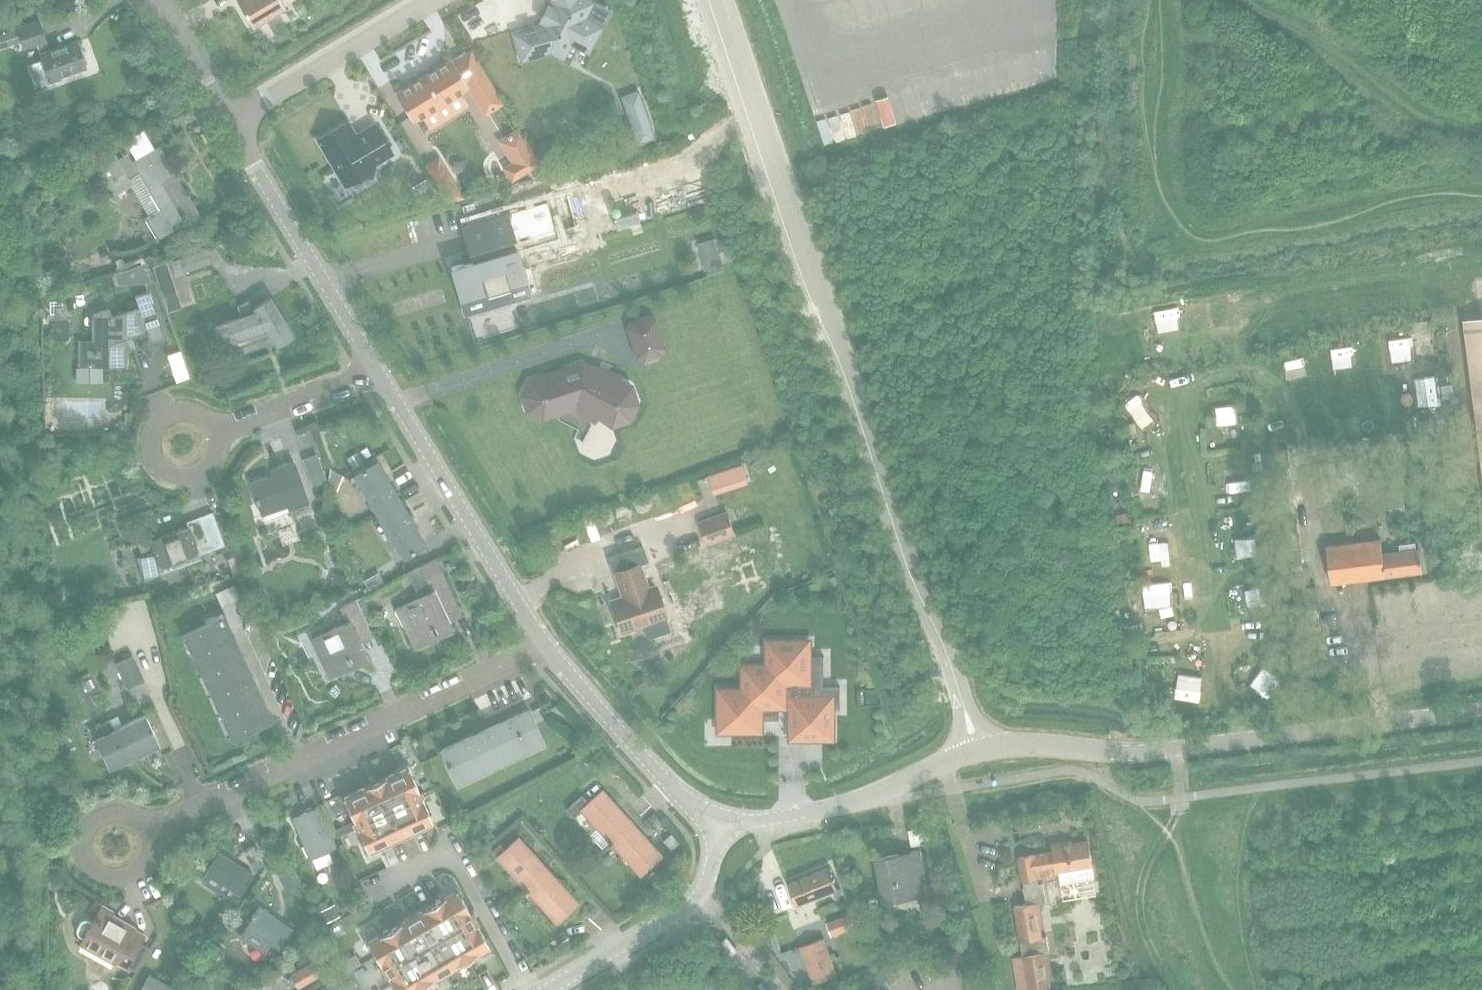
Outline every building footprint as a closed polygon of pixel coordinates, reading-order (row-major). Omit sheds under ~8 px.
[(253,26),(285,7),(281,0),(237,0),(253,26)] [(562,55),(570,39),(587,48),(599,26),(582,17),(590,2),(586,0),(556,0),(552,6),(548,4),(540,19),(544,21),(539,31),(533,27),(521,31),(517,38),(521,51),(528,55),(540,51),(543,45),(562,55)] [(85,65),(77,40),(50,50),(39,19),(0,33),(0,47),(21,40),(23,46),(35,42),(41,58),(35,61),(42,80),(48,78),(50,82),(61,78),(59,74),(85,65)] [(503,102),(471,49),(453,60),(451,57),(450,58),(450,59),(441,64),(440,61),(430,67),(432,70),(415,80),(413,77),(404,83),(405,86),(397,91),(396,91),(395,92),(412,120),(413,120),(413,119),(467,86),(484,114),(503,102)] [(347,120),(318,138),(345,184),(375,166),(373,163),(392,152),(374,122),(355,134),(347,120)] [(117,158),(110,146),(90,158),(105,183),(106,183),(112,193),(116,194),(131,185),(133,182),(131,177),(140,172),(160,209),(144,218),(157,239),(174,229),(172,225),(182,219),(183,222),(201,216),(159,146),(132,162),(127,153),(117,158)] [(531,148),(503,166),(512,180),(528,169),(533,176),(544,169),(531,148)] [(450,174),(437,182),(449,201),(464,196),(450,174)] [(499,212),(456,226),(467,258),(448,264),(459,296),(482,289),(482,290),(502,283),(502,282),(518,277),(504,234),(506,233),(499,212)] [(699,242),(706,268),(722,263),(715,237),(699,242)] [(185,272),(210,263),(206,250),(180,258),(185,272)] [(145,268),(113,278),(115,287),(150,285),(145,268)] [(132,295),(148,340),(160,336),(145,290),(132,295)] [(275,345),(293,335),(271,297),(254,308),(256,312),(214,326),(221,344),(267,329),(275,345)] [(1462,306),(1481,465),(1481,303),(1462,306)] [(75,364),(125,365),(125,337),(143,330),(135,308),(109,317),(109,318),(93,318),(93,341),(75,341),(75,364)] [(662,347),(652,318),(648,315),(631,321),(628,326),(638,355),(643,357),(660,352),(662,347)] [(612,421),(628,416),(635,401),(630,386),(615,379),(605,382),(602,372),(581,362),(566,367),(559,381),(545,374),(529,379),(522,394),(527,409),(542,416),(557,411),(564,397),(584,407),(595,404),(598,414),(612,421)] [(1320,463),(1323,485),(1367,480),(1365,458),(1320,463)] [(289,508),(308,502),(293,462),(271,469),(273,474),(251,482),(262,513),(288,504),(289,508)] [(354,475),(378,515),(400,502),(376,462),(354,475)] [(748,482),(742,465),(709,476),(714,493),(748,482)] [(400,502),(378,515),(402,555),(424,542),(400,502)] [(727,511),(700,521),(708,543),(735,533),(727,511)] [(151,537),(137,542),(142,556),(135,559),(144,581),(163,574),(161,569),(199,554),(196,545),(208,541),(199,516),(185,521),(187,526),(152,540),(151,537)] [(1332,582),(1423,571),(1420,548),(1416,548),(1415,542),(1400,543),(1400,550),(1383,552),(1382,539),(1328,546),(1332,582)] [(444,612),(457,606),(434,558),(410,570),(422,595),(398,606),(416,646),(452,630),(444,612)] [(647,587),(639,562),(614,571),(623,596),(611,600),(621,631),(666,616),(656,585),(647,587)] [(354,632),(367,627),(354,600),(339,608),(345,621),(312,637),(331,677),(367,660),(354,632)] [(193,656),(229,639),(219,618),(184,635),(193,656)] [(107,645),(127,687),(160,671),(149,648),(132,656),(124,637),(107,645)] [(193,656),(203,676),(239,659),(229,639),(193,656)] [(779,703),(793,703),(793,735),(831,735),(831,707),(840,707),(840,684),(824,685),(824,654),(807,654),(807,641),(770,642),(770,666),(755,666),(755,675),(745,675),(745,690),(721,690),(721,718),(731,718),(731,728),(759,728),(759,718),(779,718),(779,703)] [(212,696),(248,679),(239,659),(203,676),(212,696)] [(212,696),(222,716),(257,699),(248,679),(212,696)] [(257,699),(222,716),(231,737),(267,720),(257,699)] [(509,716),(525,751),(543,742),(527,707),(509,716)] [(134,751),(156,740),(145,714),(113,729),(109,719),(96,725),(101,735),(95,738),(109,767),(135,754),(134,751)] [(525,751),(509,716),(492,724),(508,759),(525,751)] [(508,759),(492,724),(475,732),(491,767),(508,759)] [(458,740),(474,775),(491,767),(475,732),(458,740)] [(474,775),(458,740),(440,749),(456,783),(474,775)] [(364,785),(342,796),(367,850),(432,820),(407,765),(385,776),(385,775),(364,785)] [(580,809),(610,841),(631,822),(601,790),(580,809)] [(317,807),(301,815),(291,819),(309,859),(311,858),(316,869),(332,861),(327,850),(335,847),(317,807)] [(631,822),(610,841),(639,874),(660,855),(631,822)] [(526,889),(547,870),(518,838),(497,857),(526,889)] [(1059,869),(1093,864),(1089,841),(1073,843),(1072,840),(1054,843),(1055,851),(1035,854),(1035,853),(1019,856),(1023,880),(1039,877),(1039,876),(1059,872),(1059,869)] [(885,902),(929,893),(921,849),(877,858),(885,902)] [(239,893),(252,873),(219,852),(206,872),(239,893)] [(801,902),(838,889),(830,867),(789,882),(798,908),(803,906),(801,902)] [(576,902),(547,870),(526,889),(555,921),(576,902)] [(1038,901),(1046,900),(1044,883),(1024,886),(1027,903),(1015,905),(1021,941),(1044,937),(1038,901)] [(366,940),(395,989),(412,989),(489,944),(476,922),(469,910),(456,888),(366,940)] [(100,903),(77,943),(113,964),(115,962),(125,968),(126,967),(134,972),(148,948),(140,943),(145,934),(134,928),(135,926),(112,912),(113,910),(100,903)] [(278,948),(292,928),(259,907),(246,927),(278,948)] [(850,914),(827,923),(831,932),(854,923),(850,914)] [(801,945),(815,982),(838,974),(825,937),(801,945)] [(1034,989),(1052,986),(1046,951),(1028,954),(1015,955),(1021,989),(1029,989),(1034,989)] [(289,975),(297,989),(320,975),(312,961),(289,975)] [(150,974),(140,989),(178,989),(150,974)]
